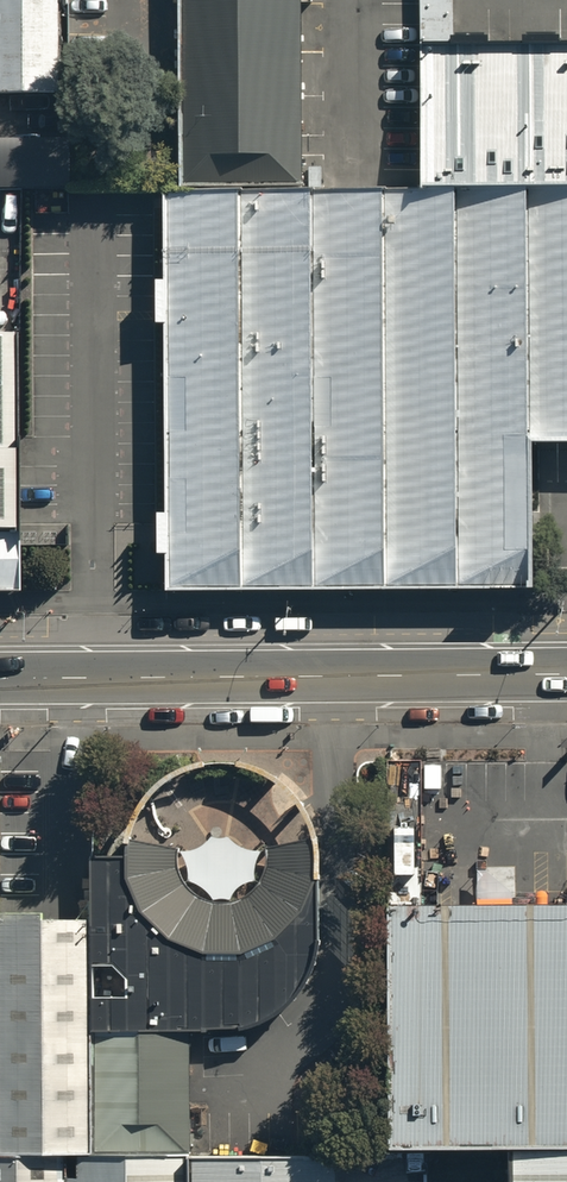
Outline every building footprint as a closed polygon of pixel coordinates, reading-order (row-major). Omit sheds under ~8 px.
[(59,93),(59,0),(0,0),(0,94),(59,93)] [(176,137),(175,191),(301,191),(301,52),(302,3),(302,0),(176,0),(176,137)] [(422,52),(421,191),(566,190),(566,51),(422,52)] [(166,191),(166,591),(533,590),(533,565),(533,442),(566,442),(566,190),(421,191),(301,191),(175,191),(166,191)] [(14,342),(0,342),(0,547),(16,546),(16,526),(15,439),(14,342)] [(16,546),(0,547),(0,592),(16,592),(16,546)] [(384,762),(386,823),(387,1149),(507,1148),(566,1147),(566,903),(420,904),(419,762),(384,762)] [(126,855),(89,856),(88,918),(89,1031),(185,1030),(243,1030),(259,1024),(280,1010),(298,993),(310,976),(317,960),(320,944),(319,852),(317,837),(266,847),(266,865),(261,882),(251,893),(233,904),(214,904),(197,897),(184,883),(176,868),(178,849),(127,840),(126,855)] [(0,919),(0,1155),(66,1154),(90,1154),(89,1031),(88,918),(0,919)] [(185,1030),(89,1031),(90,1154),(186,1152),(185,1030)] [(507,1148),(507,1154),(507,1181),(566,1181),(566,1147),(507,1148)] [(66,1181),(187,1181),(186,1152),(90,1154),(66,1154),(66,1181)] [(337,1153),(186,1152),(187,1181),(337,1181),(337,1153)] [(66,1154),(0,1155),(0,1181),(66,1181),(66,1154)]
